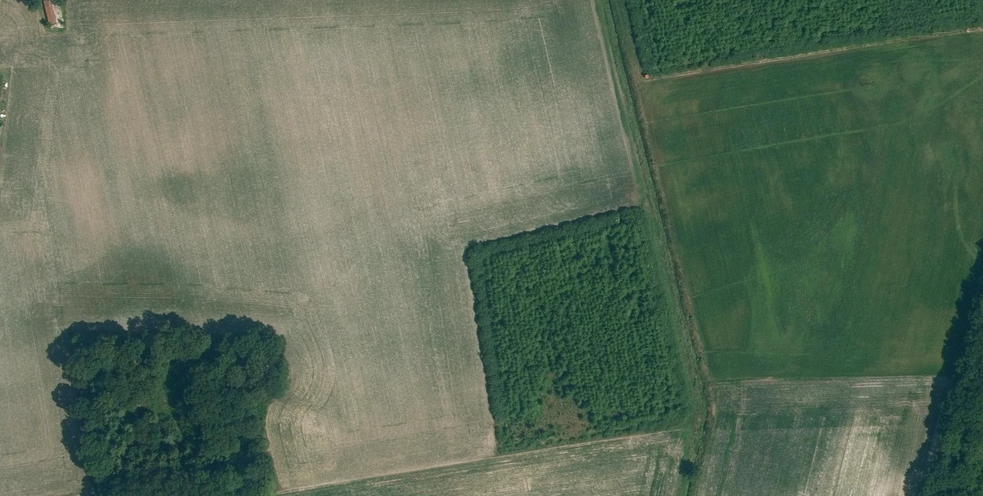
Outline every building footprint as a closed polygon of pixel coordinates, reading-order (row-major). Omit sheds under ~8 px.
[(46,0),(52,25),(59,23),(53,0),(47,0),(46,0)]
